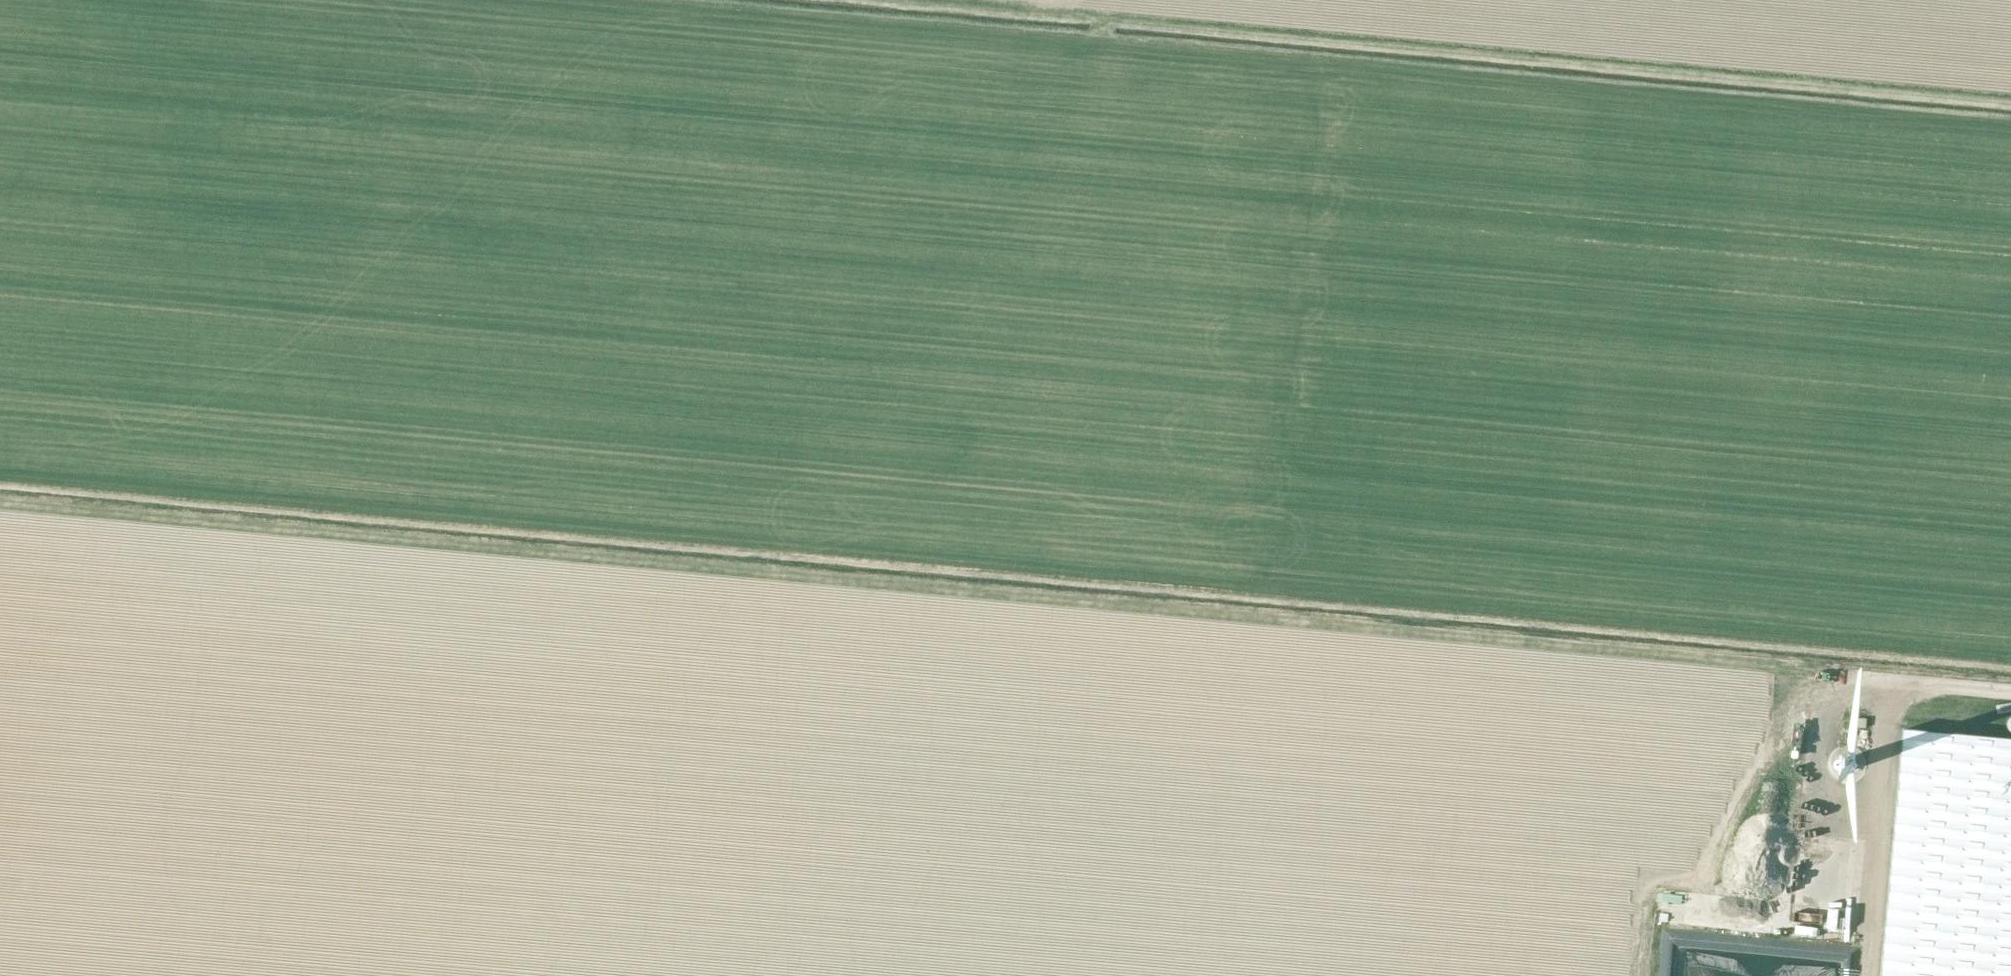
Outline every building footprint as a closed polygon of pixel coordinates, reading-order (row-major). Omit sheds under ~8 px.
[(1882,975),(2010,975),(2010,737),(1905,727),(1882,975)] [(1847,758),(1846,758),(1845,758),(1844,758),(1844,759),(1843,759),(1842,760),(1842,761),(1841,761),(1841,762),(1840,763),(1840,764),(1840,765),(1840,766),(1840,767),(1841,768),(1841,769),(1842,769),(1842,770),(1843,770),(1843,771),(1844,771),(1845,772),(1846,772),(1847,772),(1848,772),(1849,772),(1850,771),(1851,771),(1851,770),(1852,770),(1852,769),(1853,769),(1853,768),(1854,767),(1854,766),(1854,765),(1854,764),(1854,763),(1853,762),(1853,761),(1852,761),(1852,760),(1851,759),(1850,759),(1849,758),(1848,758),(1847,758)]
